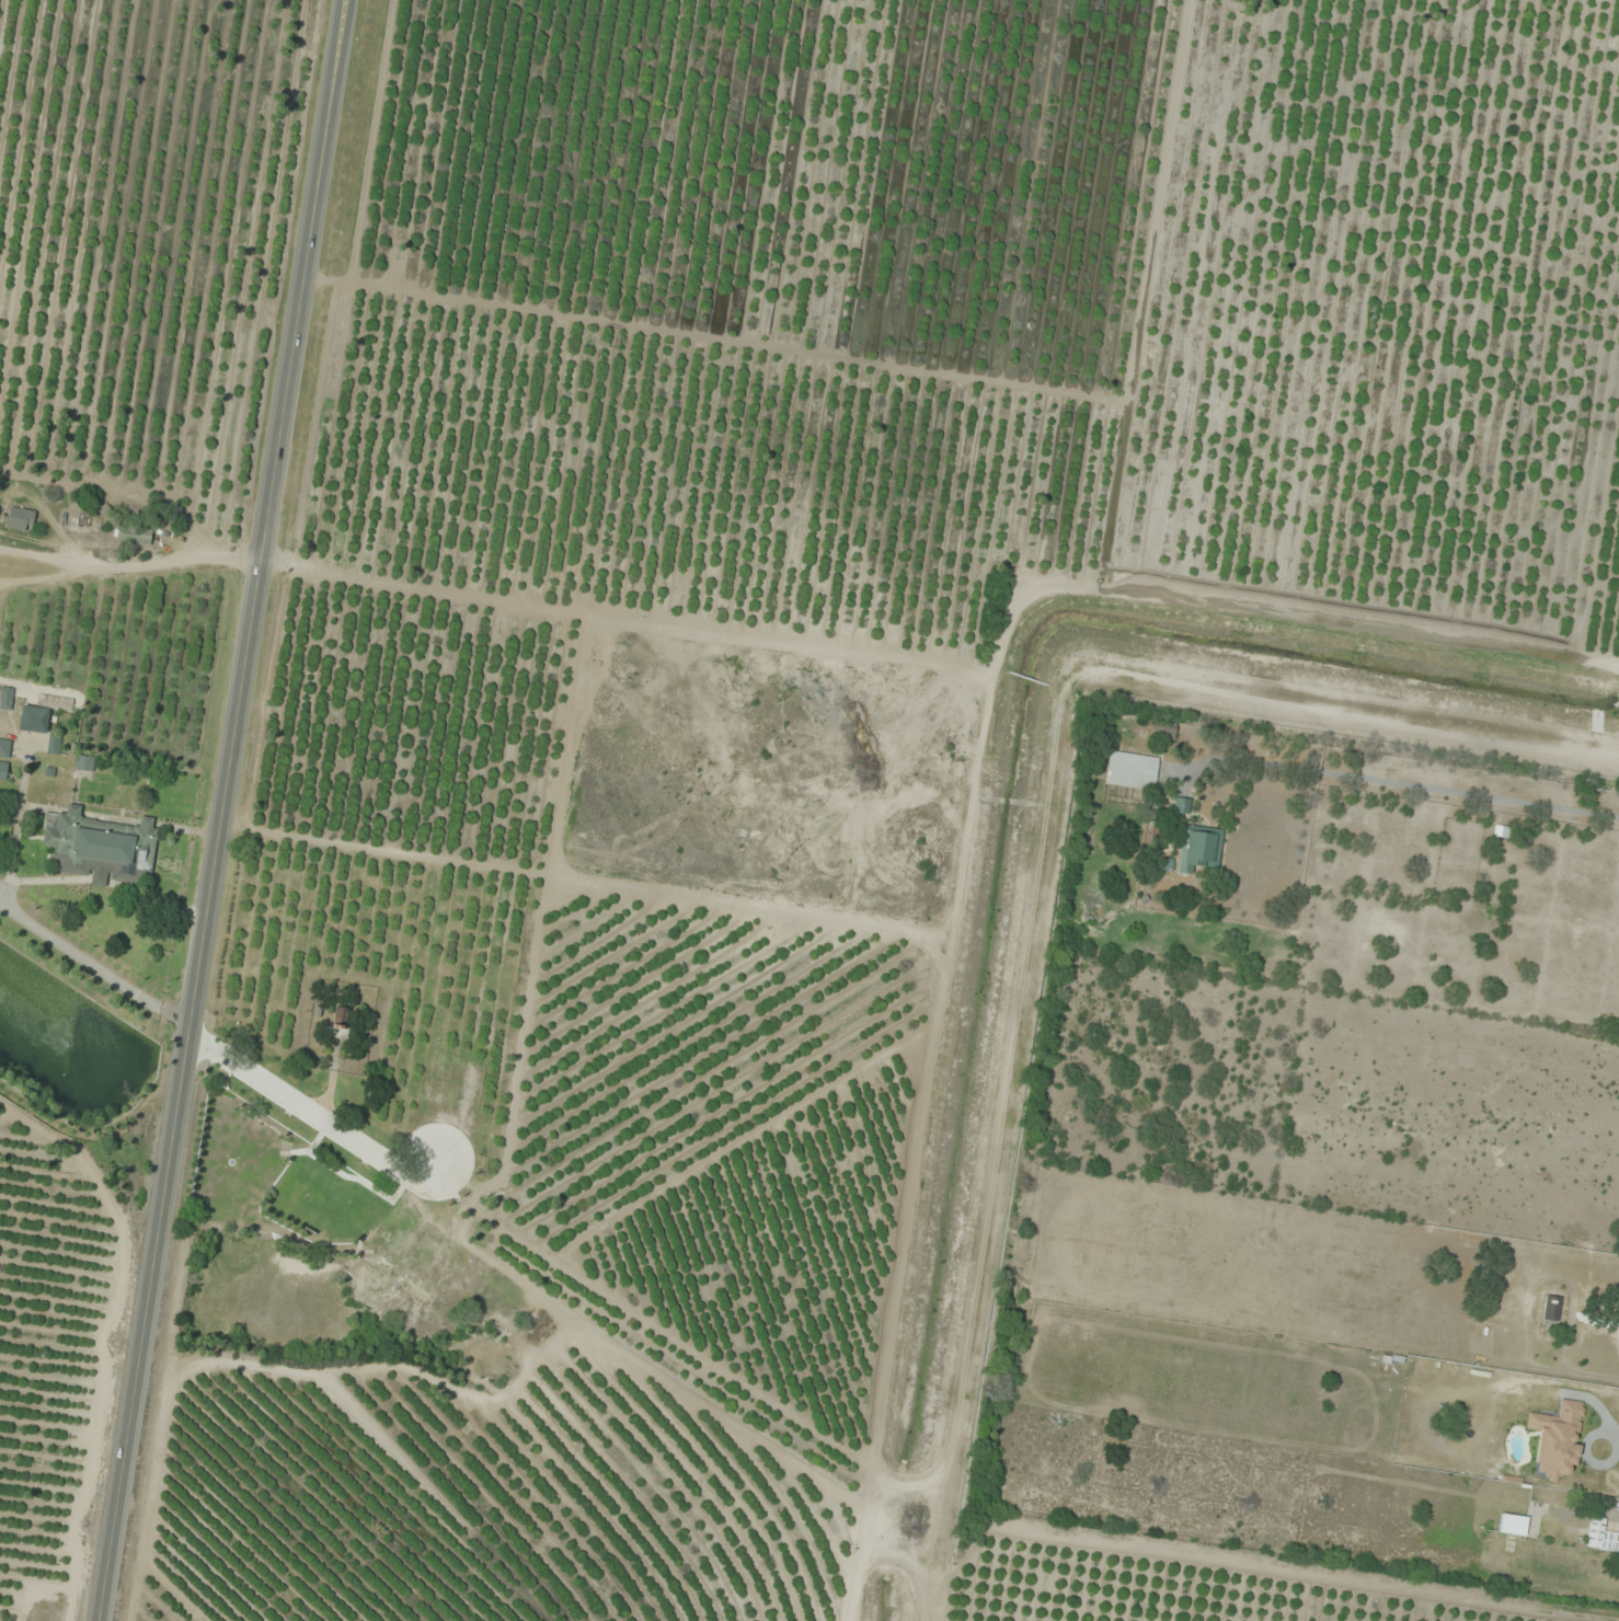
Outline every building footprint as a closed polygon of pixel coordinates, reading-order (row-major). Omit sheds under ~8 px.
[(34,530),(34,509),(7,509),(7,530),(34,530)] [(11,712),(15,689),(1,687),(0,698),(0,710),(11,712)] [(47,734),(50,709),(72,711),(74,699),(38,695),(37,707),(22,706),(19,731),(47,734)] [(1175,723),(1154,723),(1154,737),(1175,737),(1175,723)] [(48,754),(61,754),(61,734),(48,734),(48,754)] [(10,758),(12,740),(0,739),(0,757),(10,758)] [(1157,754),(1108,754),(1108,788),(1157,788),(1157,754)] [(94,758),(77,756),(75,769),(92,772),(94,758)] [(7,782),(9,763),(0,762),(0,781),(7,782)] [(1189,814),(1189,800),(1174,800),(1174,814),(1189,814)] [(52,871),(92,874),(91,886),(106,887),(107,880),(152,884),(156,819),(141,818),(140,827),(81,822),(82,807),(68,806),(67,816),(46,814),(43,847),(54,847),(52,871)] [(1222,830),(1181,828),(1179,873),(1194,874),(1194,866),(1219,868),(1222,830)] [(349,1010),(334,1010),(334,1028),(349,1028),(349,1010)] [(1487,1237),(1462,1235),(1461,1244),(1486,1246),(1487,1237)] [(1527,1518),(1502,1514),(1498,1533),(1524,1537),(1527,1518)] [(1604,1532),(1606,1520),(1590,1518),(1586,1549),(1618,1553),(1618,1534),(1604,1532)]
